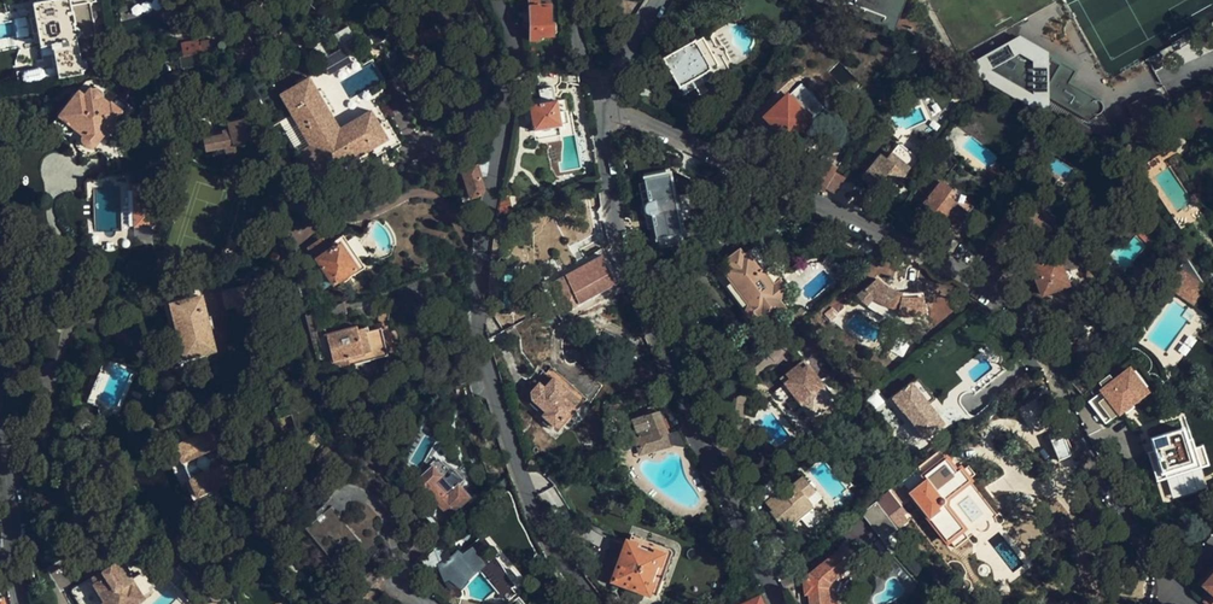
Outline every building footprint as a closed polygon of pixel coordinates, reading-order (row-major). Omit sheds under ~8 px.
[(84,74),(85,70),(83,63),(80,61),(98,58),(87,1),(69,5),(68,0),(36,0),(37,3),(31,3),(34,17),(37,34),(39,46),(51,45),(53,55),(50,55),(52,68),(55,68),(57,79),(84,74)] [(528,21),(523,21),(523,29),(529,30),(529,40),(538,41),(538,36),(552,36),(551,34),(556,33),(556,23),(552,23),(551,4),(540,4),(539,0),(528,0),(528,21)] [(892,30),(904,0),(813,0),(892,30)] [(37,34),(34,17),(28,19),(32,35),(37,34)] [(220,31),(218,22),(212,23),(215,33),(220,31)] [(698,38),(662,57),(683,93),(715,75),(712,69),(720,64),(705,35),(699,38),(698,38)] [(1090,121),(1102,102),(1071,83),(1077,73),(1019,37),(961,70),(1037,112),(1047,95),(1062,104),(1060,108),(1072,115),(1074,111),(1090,121)] [(215,50),(219,49),(218,47),(221,48),(223,48),(224,46),(223,43),(222,42),(219,43),(218,45),(218,44),(214,45),(213,39),(200,42),(201,45),(198,46),(197,41),(181,43),(184,55),(177,56),(180,68),(200,65),(198,53),(200,52),(201,60),(216,58),(215,50)] [(246,47),(233,51),(238,70),(251,67),(246,47)] [(353,65),(343,49),(321,63),(330,78),(353,65)] [(165,69),(163,59),(146,62),(147,73),(165,69)] [(27,70),(29,84),(47,80),(45,67),(27,70)] [(582,91),(579,76),(558,70),(561,85),(582,91)] [(49,129),(69,144),(77,133),(79,135),(79,138),(79,142),(82,146),(87,147),(91,147),(95,144),(111,157),(122,152),(122,141),(111,133),(119,124),(114,120),(122,110),(114,103),(118,98),(94,79),(85,80),(63,110),(61,108),(55,115),(58,117),(49,129)] [(340,131),(309,80),(281,97),(311,148),(304,152),(322,181),(388,142),(370,113),(340,131)] [(801,84),(788,96),(812,121),(825,108),(801,84)] [(555,101),(552,87),(537,90),(539,104),(530,106),(534,130),(536,130),(537,138),(551,136),(549,128),(560,126),(559,125),(568,123),(566,112),(568,111),(565,99),(555,101)] [(788,96),(765,118),(766,118),(774,127),(779,133),(788,141),(789,142),(812,121),(788,96)] [(1119,117),(1107,132),(1113,137),(1125,121),(1119,117)] [(251,143),(244,119),(227,124),(230,134),(203,142),(207,155),(216,152),(217,156),(225,154),(226,157),(236,155),(234,147),(251,143)] [(551,136),(537,138),(538,140),(562,136),(560,126),(549,128),(551,136)] [(576,136),(575,127),(562,128),(563,137),(576,136)] [(779,133),(774,127),(770,131),(775,137),(779,133)] [(866,174),(877,184),(880,180),(892,189),(919,155),(901,140),(888,156),(883,152),(866,174)] [(824,157),(839,166),(846,153),(831,145),(824,157)] [(122,152),(111,157),(111,171),(122,171),(122,152)] [(809,182),(824,191),(825,188),(835,172),(837,168),(823,160),(809,182)] [(482,179),(478,166),(461,171),(469,200),(481,196),(482,192),(479,180),(482,179)] [(835,172),(825,188),(836,194),(846,178),(835,172)] [(665,181),(638,195),(653,223),(659,235),(665,246),(686,235),(680,224),(685,221),(675,202),(665,181)] [(929,217),(935,222),(940,217),(947,222),(957,230),(973,208),(940,182),(923,204),(933,211),(929,217)] [(135,190),(135,229),(153,229),(153,190),(135,190)] [(501,199),(497,218),(514,212),(509,198),(501,199)] [(681,199),(675,202),(685,221),(690,218),(681,199)] [(1028,205),(1025,210),(1047,224),(1050,219),(1028,205)] [(940,217),(935,222),(942,228),(947,222),(940,217)] [(659,235),(653,223),(649,225),(655,237),(659,235)] [(1008,237),(996,229),(987,243),(997,249),(1004,238),(1007,240),(1008,237)] [(1185,233),(1179,236),(1182,242),(1188,238),(1185,233)] [(339,286),(350,279),(347,275),(355,270),(338,245),(329,250),(322,241),(308,250),(333,286),(337,283),(339,286)] [(350,279),(364,270),(343,241),(338,245),(355,270),(347,275),(350,279)] [(276,256),(277,254),(276,252),(275,251),(274,250),(272,249),(270,249),(269,251),(267,252),(267,254),(268,257),(270,258),(271,259),(273,259),(275,258),(276,256)] [(745,255),(740,249),(723,263),(727,269),(724,272),(748,305),(746,308),(746,313),(750,317),(756,318),(760,315),(768,325),(787,309),(780,300),(790,292),(779,278),(773,283),(749,252),(745,255)] [(1078,268),(1071,251),(1032,267),(1043,295),(1068,285),(1063,274),(1078,268)] [(1206,284),(1186,255),(1168,281),(1194,300),(1206,284)] [(552,284),(561,300),(567,310),(616,283),(601,257),(552,284)] [(883,284),(877,279),(857,295),(864,303),(871,309),(879,314),(897,320),(899,314),(905,316),(921,315),(919,294),(910,294),(900,292),(891,289),(883,284)] [(245,286),(221,292),(226,310),(235,307),(237,316),(253,312),(245,286)] [(184,356),(211,349),(196,288),(189,290),(191,300),(186,301),(171,305),(173,312),(184,356)] [(348,313),(344,303),(326,309),(329,319),(348,313)] [(797,310),(780,326),(788,334),(805,318),(797,310)] [(178,358),(184,356),(173,312),(164,314),(171,343),(174,343),(178,358)] [(305,317),(315,352),(321,351),(311,315),(305,317)] [(368,331),(379,328),(377,323),(366,327),(368,331)] [(348,360),(385,349),(379,328),(368,331),(366,327),(355,331),(356,335),(342,339),(340,332),(325,336),(333,364),(348,360)] [(356,335),(355,331),(354,328),(340,332),(342,339),(356,335)] [(907,346),(895,339),(888,351),(901,358),(907,346)] [(348,360),(350,367),(387,356),(385,349),(348,360)] [(793,393),(813,418),(836,400),(804,361),(782,379),(785,383),(774,391),(782,401),(793,393)] [(1096,392),(1087,399),(1103,421),(1115,412),(1118,416),(1122,413),(1137,434),(1164,415),(1149,394),(1152,392),(1130,362),(1096,387),(1098,389),(1096,391),(1096,392)] [(587,398),(549,365),(535,381),(539,385),(549,375),(554,380),(544,390),(539,385),(533,392),(530,397),(546,413),(544,416),(559,429),(587,398)] [(99,372),(86,405),(98,410),(99,417),(103,420),(107,420),(113,415),(120,417),(119,410),(99,402),(110,376),(99,372)] [(549,375),(539,385),(544,390),(554,380),(549,375)] [(1088,384),(1080,375),(1072,383),(1081,391),(1088,384)] [(934,398),(919,378),(913,383),(929,402),(934,398)] [(546,413),(530,397),(533,392),(539,385),(535,381),(525,392),(527,403),(543,417),(544,416),(546,413)] [(474,398),(470,382),(451,387),(456,403),(474,398)] [(945,423),(929,402),(913,383),(894,398),(926,438),(945,423)] [(950,422),(966,410),(954,393),(938,405),(950,422)] [(661,410),(633,420),(638,435),(640,442),(668,433),(661,410)] [(168,433),(173,456),(166,457),(171,475),(177,474),(182,497),(229,486),(215,423),(168,433)] [(1187,428),(1152,439),(1154,447),(1158,456),(1150,459),(1156,481),(1163,479),(1194,469),(1208,465),(1201,448),(1194,450),(1187,428)] [(211,429),(174,437),(178,455),(215,447),(211,429)] [(640,442),(634,443),(638,456),(669,448),(685,447),(679,431),(668,433),(640,442)] [(1050,437),(1059,459),(1070,454),(1061,433),(1050,437)] [(798,442),(786,451),(789,455),(801,445),(798,442)] [(1158,456),(1154,447),(1146,449),(1150,459),(1158,456)] [(939,449),(900,480),(906,488),(895,496),(889,489),(876,500),(898,528),(908,521),(914,528),(929,516),(930,517),(933,515),(940,509),(947,503),(945,500),(951,496),(963,486),(971,480),(969,477),(970,476),(964,468),(962,469),(957,463),(953,466),(945,457),(939,449)] [(949,453),(945,457),(953,466),(957,463),(949,453)] [(424,469),(427,472),(433,468),(465,503),(447,519),(449,520),(471,500),(459,487),(465,482),(455,471),(452,474),(437,458),(424,469)] [(219,464),(181,472),(185,490),(223,482),(219,464)] [(427,472),(415,483),(425,495),(427,492),(445,513),(443,515),(447,519),(465,503),(433,468),(427,472)] [(1202,496),(1194,469),(1163,479),(1172,505),(1176,503),(1179,512),(1182,514),(1187,515),(1189,519),(1187,525),(1183,529),(1172,534),(1177,544),(1194,536),(1201,531),(1203,526),(1204,519),(1197,497),(1202,496)] [(792,524),(814,506),(807,497),(815,491),(803,475),(783,490),(782,488),(767,501),(772,509),(770,510),(784,527),(790,522),(792,524)] [(906,488),(900,480),(889,489),(895,496),(906,488)] [(966,490),(963,486),(951,496),(953,499),(966,490)] [(807,497),(814,506),(822,499),(815,491),(807,497)] [(872,503),(858,514),(872,531),(886,520),(872,503)] [(333,509),(328,508),(304,528),(334,563),(338,564),(359,546),(359,540),(333,509)] [(940,509),(933,515),(936,519),(943,513),(940,509)] [(704,516),(696,522),(704,532),(712,526),(704,516)] [(28,519),(19,520),(21,535),(30,534),(28,519)] [(399,537),(410,550),(418,543),(408,530),(399,537)] [(442,543),(448,539),(443,532),(437,537),(442,543)] [(629,542),(614,579),(655,596),(672,551),(632,536),(629,542)] [(492,555),(489,559),(484,554),(491,548),(480,537),(462,553),(464,556),(461,559),(456,554),(451,559),(443,563),(439,564),(425,566),(433,587),(447,603),(451,603),(456,603),(461,594),(461,591),(460,590),(461,589),(460,588),(477,572),(506,602),(516,593),(511,588),(515,585),(505,572),(500,565),(492,555)] [(613,568),(609,576),(614,579),(629,542),(624,539),(617,555),(615,554),(610,566),(613,568)] [(804,583),(806,594),(810,593),(812,603),(838,603),(837,598),(845,579),(859,567),(843,548),(807,579),(807,581),(805,581),(805,583),(804,583)] [(229,566),(237,559),(229,549),(221,556),(229,566)] [(264,550),(261,549),(258,549),(257,550),(256,554),(258,558),(261,559),(264,557),(266,554),(265,551),(264,550)] [(139,570),(130,576),(117,556),(68,586),(80,603),(127,603),(150,589),(139,570)] [(96,557),(82,567),(87,575),(101,565),(96,557)] [(1203,586),(1211,593),(1212,595),(1212,575),(1203,586)] [(208,587),(204,590),(200,594),(210,603),(214,603),(220,598),(208,587)] [(759,595),(741,603),(764,603),(759,595)]
